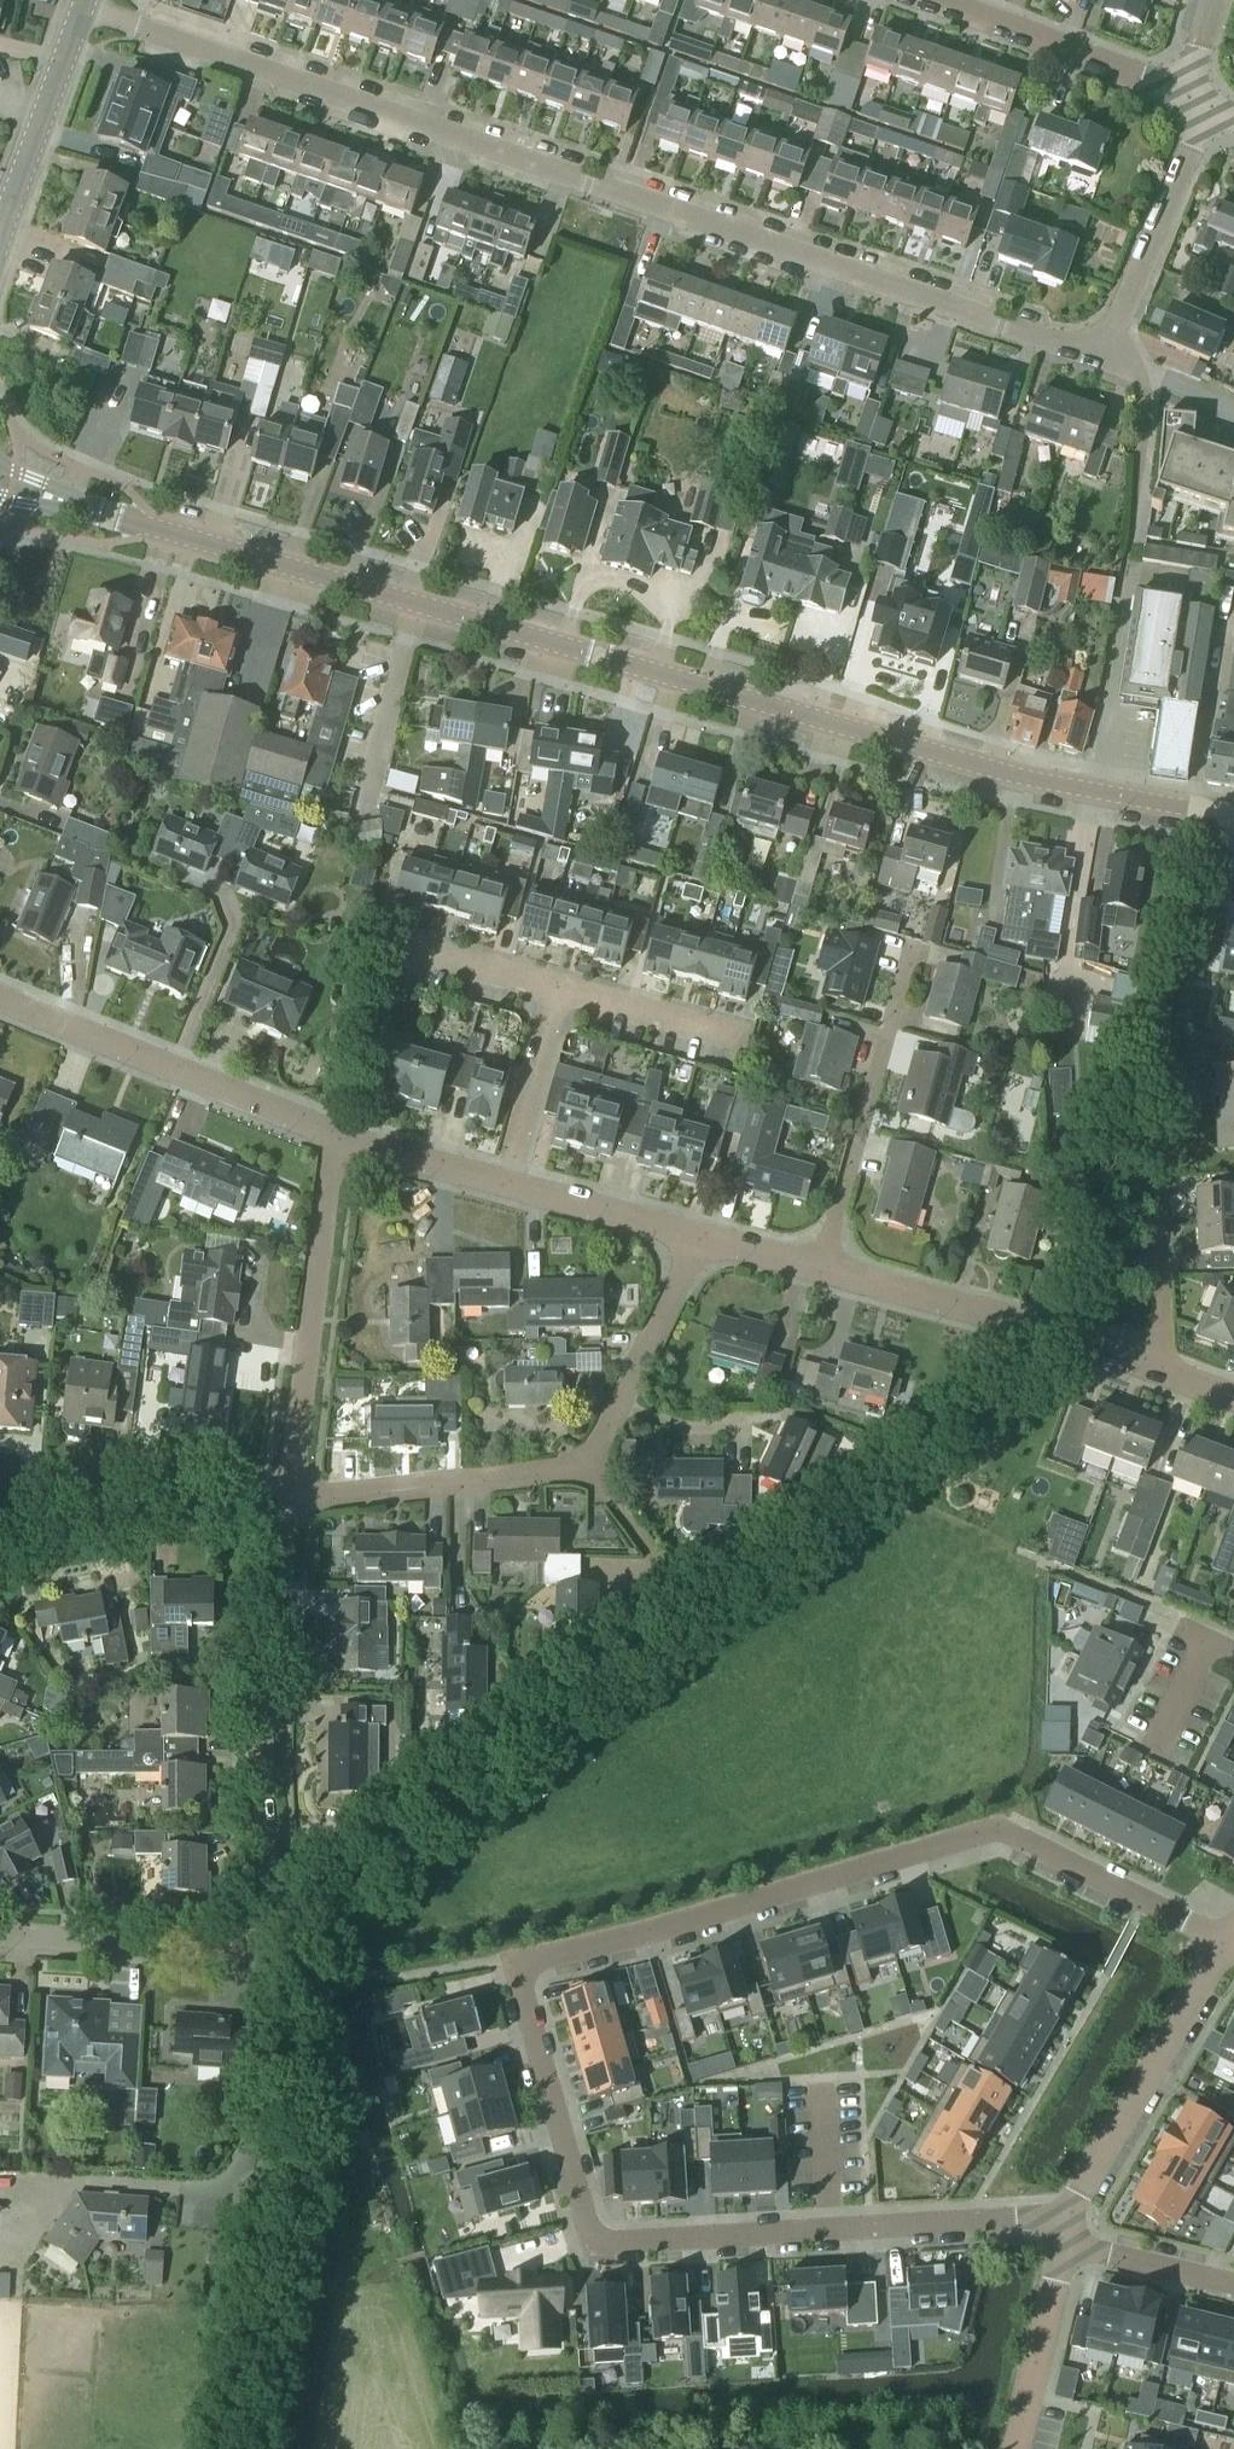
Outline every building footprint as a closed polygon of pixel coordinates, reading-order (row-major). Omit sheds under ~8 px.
[(246,3),(259,7),(259,8),(258,9),(257,14),(275,20),(277,15),(286,18),(292,0),(247,0),(246,3)] [(286,18),(289,19),(287,26),(300,31),(303,24),(315,28),(325,0),(292,0),(286,18)] [(344,38),(357,1),(353,0),(325,0),(315,28),(344,38)] [(372,48),(384,11),(388,0),(379,0),(376,8),(357,1),(344,38),(372,48)] [(459,19),(466,0),(450,0),(445,15),(459,19)] [(459,19),(472,24),(472,23),(474,24),(482,0),(466,0),(459,19)] [(563,15),(567,3),(557,0),(536,0),(534,5),(563,15)] [(730,0),(685,0),(678,22),(695,28),(708,16),(722,21),(730,0)] [(722,21),(724,22),(718,38),(729,42),(735,25),(752,31),(762,0),(730,0),(722,21)] [(779,41),(791,6),(775,0),(762,0),(752,31),(779,41)] [(1103,2),(1099,13),(1142,27),(1151,0),(1099,0),(1103,2)] [(563,15),(591,24),(595,13),(567,3),(563,15)] [(506,16),(534,25),(538,13),(510,4),(506,16)] [(779,41),(807,51),(819,15),(791,6),(779,41)] [(429,67),(441,30),(445,20),(417,10),(413,21),(401,58),(429,67)] [(372,48),(401,58),(413,21),(384,11),(372,48)] [(534,25),(563,35),(567,23),(538,13),(534,25)] [(591,24),(619,34),(623,23),(595,13),(591,24)] [(662,49),(672,19),(657,13),(651,32),(623,23),(619,34),(662,49)] [(835,60),(847,25),(819,15),(807,51),(835,60)] [(563,35),(592,44),(596,33),(567,23),(563,35)] [(452,76),(483,86),(495,49),(501,32),(489,28),(483,45),(465,39),(452,76)] [(620,54),(623,42),(596,33),(592,44),(620,54)] [(862,69),(892,79),(904,44),(874,34),(862,69)] [(668,51),(707,65),(711,53),(687,45),(688,41),(673,36),(668,51)] [(904,44),(892,79),(920,89),(932,54),(929,53),(932,45),(912,39),(909,46),(904,44)] [(523,59),(495,49),(483,86),(510,96),(523,59)] [(655,88),(665,57),(650,53),(640,83),(655,88)] [(707,65),(737,75),(741,63),(711,53),(707,65)] [(920,89),(948,99),(960,63),(932,54),(920,89)] [(551,69),(523,59),(510,96),(539,106),(551,69)] [(681,154),(699,103),(689,99),(683,115),(666,109),(671,93),(674,94),(679,79),(705,87),(706,84),(710,73),(669,59),(650,116),(661,120),(652,144),(681,154)] [(795,95),(803,72),(773,62),(770,73),(768,73),(764,84),(795,95)] [(737,75),(764,84),(768,73),(741,63),(737,75)] [(948,99),(977,109),(988,73),(960,63),(948,99)] [(594,125),(607,88),(614,68),(604,64),(597,85),(580,79),(567,115),(594,125)] [(580,79),(551,69),(539,106),(567,115),(580,79)] [(706,84),(734,94),(738,83),(710,73),(706,84)] [(988,73),(977,109),(978,109),(974,124),(985,128),(989,113),(1005,118),(1017,83),(988,73)] [(822,104),(834,108),(845,78),(832,74),(822,104)] [(117,89),(111,87),(104,108),(165,131),(165,129),(176,100),(187,104),(194,87),(162,75),(156,91),(121,79),(117,89)] [(851,114),(861,84),(845,78),(834,108),(851,114)] [(734,94),(762,104),(766,92),(738,83),(734,94)] [(636,98),(607,88),(594,125),(624,135),(636,98)] [(762,104),(791,113),(795,102),(766,92),(762,104)] [(791,113),(819,123),(812,143),(826,147),(836,116),(823,111),(823,112),(795,102),(791,113)] [(681,154),(710,164),(722,128),(695,119),(700,104),(699,103),(681,154)] [(104,108),(96,129),(101,131),(97,142),(133,155),(147,160),(141,176),(187,188),(189,189),(206,195),(212,178),(181,168),(182,167),(155,158),(165,131),(104,108)] [(221,149),(232,115),(212,108),(200,142),(221,149)] [(882,113),(879,124),(905,133),(908,122),(910,117),(885,109),(884,113),(882,113)] [(989,171),(1003,176),(1024,114),(1010,109),(989,169),(989,171)] [(905,133),(933,142),(937,131),(940,122),(912,113),(910,117),(908,122),(905,133)] [(848,133),(875,142),(879,131),(836,116),(826,147),(839,151),(841,152),(842,150),(848,133)] [(1044,124),(1034,153),(1034,155),(1036,156),(1093,176),(1105,140),(1076,130),(1075,134),(1044,124)] [(261,186),(278,135),(248,125),(236,159),(248,164),(244,180),(261,186)] [(964,153),(968,141),(970,135),(941,126),(939,132),(937,131),(933,142),(964,153)] [(710,164),(738,174),(751,138),(722,128),(710,164)] [(875,142),(903,151),(907,140),(879,131),(875,142)] [(306,144),(278,135),(261,186),(274,191),(279,174),(294,179),(306,144)] [(751,138),(738,174),(767,184),(779,148),(751,138)] [(903,151),(931,161),(935,150),(907,140),(903,151)] [(779,148),(767,184),(795,193),(811,146),(800,142),(796,154),(779,148)] [(334,154),(306,144),(294,179),(296,180),(290,197),(302,201),(308,184),(322,189),(334,154)] [(1034,153),(1015,147),(1004,181),(1019,186),(1028,159),(1035,161),(1036,156),(1034,155),(1034,153)] [(851,213),(863,177),(869,160),(842,150),(841,152),(839,151),(820,207),(838,213),(839,209),(851,213)] [(935,150),(931,161),(961,171),(965,160),(935,150)] [(363,164),(334,154),(322,189),(325,190),(319,207),(332,211),(337,194),(351,199),(363,164)] [(351,199),(345,217),(359,222),(365,204),(379,208),(391,174),(390,173),(393,166),(377,160),(374,168),(363,164),(351,199)] [(989,171),(989,169),(973,163),(968,176),(986,182),(981,198),(994,203),(1003,176),(989,171)] [(409,219),(421,184),(391,174),(379,208),(409,219)] [(140,175),(134,191),(179,208),(187,188),(141,176),(140,175)] [(851,213),(879,222),(891,186),(863,177),(851,213)] [(248,223),(252,212),(226,203),(232,184),(217,179),(206,209),(248,223)] [(84,180),(73,212),(114,226),(125,194),(84,180)] [(1019,186),(1004,181),(992,217),(1018,225),(1029,192),(1018,189),(1019,186)] [(879,222),(907,232),(919,196),(891,186),(879,222)] [(187,188),(179,208),(182,209),(184,206),(200,213),(206,195),(189,189),(187,188)] [(907,232),(935,242),(948,206),(919,196),(907,232)] [(445,246),(448,238),(463,244),(475,208),(472,207),(471,202),(461,198),(458,202),(445,198),(433,233),(436,234),(432,244),(442,247),(445,246)] [(309,206),(306,219),(325,224),(328,211),(309,206)] [(964,252),(976,216),(948,206),(935,242),(964,252)] [(1218,207),(1208,230),(1202,228),(1195,245),(1210,252),(1214,243),(1219,245),(1220,244),(1233,250),(1233,214),(1218,207)] [(465,244),(460,258),(471,262),(475,252),(491,258),(492,253),(504,218),(475,208),(463,244),(465,244)] [(102,258),(114,226),(73,212),(61,244),(102,258)] [(248,223),(275,232),(279,221),(252,212),(248,223)] [(517,222),(504,218),(492,253),(493,254),(489,268),(502,272),(507,259),(521,263),(533,228),(532,228),(534,222),(533,218),(523,214),(519,216),(517,222)] [(275,232),(304,242),(308,231),(279,221),(275,232)] [(1062,291),(1076,248),(1009,227),(997,264),(1032,276),(1031,281),(1062,291)] [(304,242),(333,252),(337,241),(308,231),(304,242)] [(365,263),(368,252),(337,241),(333,252),(365,263)] [(404,277),(414,247),(399,242),(389,273),(404,277)] [(423,284),(434,251),(419,246),(408,279),(423,284)] [(341,262),(313,253),(308,269),(336,279),(341,262)] [(104,272),(143,284),(148,286),(153,273),(110,257),(104,272)] [(1233,295),(1233,270),(1227,267),(1217,294),(1232,300),(1233,295)] [(51,271),(39,303),(94,323),(95,319),(82,315),(93,286),(51,271)] [(104,272),(99,285),(137,299),(143,284),(104,272)] [(148,286),(143,284),(137,299),(159,307),(170,279),(153,273),(148,286)] [(624,352),(635,321),(662,330),(678,283),(649,273),(637,308),(636,312),(624,308),(610,348),(624,352)] [(402,283),(383,277),(380,285),(390,299),(395,301),(402,283)] [(501,317),(513,322),(515,322),(526,290),(529,283),(514,278),(501,317)] [(708,293),(678,283),(662,330),(676,335),(680,323),(695,328),(708,293)] [(475,308),(480,294),(457,286),(451,300),(457,302),(475,308)] [(737,303),(708,293),(695,328),(725,339),(737,303)] [(94,323),(39,303),(34,302),(28,318),(33,320),(28,335),(69,350),(71,346),(77,348),(71,365),(106,377),(112,360),(84,350),(94,323)] [(766,313),(737,303),(725,339),(754,349),(766,313)] [(1223,330),(1174,309),(1160,341),(1160,342),(1162,343),(1209,363),(1223,330)] [(490,313),(482,336),(506,344),(513,322),(490,313)] [(796,323),(766,313),(754,349),(783,359),(796,323)] [(835,385),(851,337),(822,327),(808,368),(809,368),(807,375),(835,385)] [(134,368),(143,339),(130,335),(122,364),(134,368)] [(851,337),(835,385),(831,396),(842,400),(846,389),(867,396),(870,389),(871,390),(885,348),(878,346),(880,342),(866,337),(865,341),(851,337)] [(143,339),(134,368),(150,373),(159,344),(143,339)] [(235,413),(249,418),(270,344),(255,340),(239,394),(212,385),(193,448),(222,456),(235,413)] [(263,422),(272,392),(273,392),(286,349),(270,344),(249,418),(263,422)] [(680,372),(684,361),(657,352),(653,363),(680,372)] [(454,410),(468,366),(444,358),(429,402),(454,410)] [(684,361),(680,372),(699,378),(711,382),(714,372),(684,361)] [(1197,363),(1191,378),(1200,382),(1206,367),(1197,363)] [(722,380),(717,391),(736,398),(740,386),(745,372),(726,366),(722,380)] [(930,376),(896,366),(888,391),(922,401),(930,376)] [(952,368),(938,419),(966,427),(968,418),(981,376),(952,368)] [(998,432),(997,426),(1009,385),(981,376),(968,418),(983,423),(981,432),(997,437),(990,459),(1003,463),(1012,435),(998,432)] [(775,378),(765,407),(778,412),(788,383),(775,378)] [(129,428),(164,439),(178,389),(143,379),(129,428)] [(206,393),(179,385),(178,389),(164,439),(162,444),(163,444),(191,452),(193,447),(193,448),(212,385),(209,384),(206,393)] [(333,464),(359,392),(338,386),(327,423),(298,415),(282,473),(311,482),(317,459),(333,464)] [(1063,449),(1077,407),(1040,395),(1025,441),(1042,446),(1044,442),(1063,449)] [(867,401),(854,438),(868,443),(881,406),(867,401)] [(282,473),(298,415),(299,409),(282,405),(275,431),(261,427),(250,464),(282,473)] [(404,447),(417,411),(403,406),(390,443),(404,447)] [(1105,416),(1077,407),(1063,449),(1075,453),(1073,457),(1089,463),(1084,478),(1098,483),(1108,451),(1095,446),(1105,416)] [(1166,418),(1163,418),(1161,434),(1157,478),(1160,479),(1156,492),(1227,515),(1222,537),(1233,539),(1233,485),(1233,484),(1233,462),(1193,449),(1195,421),(1166,418)] [(876,420),(868,443),(883,448),(890,425),(876,420)] [(398,490),(392,510),(408,515),(409,511),(430,517),(441,479),(453,483),(468,430),(444,423),(439,440),(414,433),(408,455),(412,457),(402,491),(398,490)] [(778,426),(763,479),(782,484),(797,432),(778,426)] [(510,536),(523,492),(523,491),(546,498),(555,466),(550,464),(557,438),(538,433),(530,459),(529,458),(526,471),(507,465),(501,486),(473,478),(459,526),(481,532),(482,527),(510,536)] [(609,436),(595,485),(616,491),(631,442),(609,436)] [(371,500),(385,450),(352,440),(337,490),(371,500)] [(849,447),(837,486),(856,491),(867,453),(849,447)] [(997,495),(1011,498),(1023,452),(1009,448),(997,495)] [(742,502),(754,458),(734,453),(724,494),(723,497),(742,502)] [(700,488),(690,525),(714,532),(723,497),(724,494),(700,488)] [(978,489),(965,533),(983,539),(994,493),(978,489)] [(598,559),(603,565),(602,567),(649,581),(652,568),(676,575),(677,573),(690,576),(695,558),(682,555),(688,536),(672,532),(675,519),(674,516),(666,514),(663,516),(662,519),(652,516),(657,500),(629,492),(623,513),(619,512),(609,546),(601,548),(598,559)] [(553,525),(545,550),(570,558),(571,553),(580,556),(594,510),(585,507),(586,502),(562,495),(560,500),(553,497),(545,523),(553,525)] [(896,497),(882,539),(906,546),(910,533),(919,505),(896,497)] [(1165,502),(1154,499),(1152,505),(1150,509),(1151,510),(1161,513),(1165,502)] [(849,517),(850,515),(833,510),(825,539),(833,542),(841,515),(849,517)] [(841,515),(833,542),(858,548),(866,519),(850,515),(849,517),(841,515)] [(743,594),(741,599),(745,606),(757,609),(764,605),(767,595),(796,604),(804,579),(784,573),(788,559),(808,565),(812,549),(799,545),(804,527),(768,516),(762,534),(759,533),(741,593),(743,594)] [(1160,542),(1162,532),(1148,530),(1147,530),(1146,540),(1160,542)] [(1190,548),(1192,537),(1177,535),(1176,545),(1190,548)] [(1206,540),(1192,537),(1190,548),(1204,550),(1204,549),(1206,540)] [(1151,563),(1154,549),(1153,549),(1144,547),(1142,561),(1142,562),(1151,563)] [(804,579),(796,604),(795,606),(823,614),(823,613),(837,617),(848,581),(834,577),(835,573),(825,571),(830,554),(812,549),(808,565),(788,559),(784,573),(804,579)] [(1160,565),(1163,550),(1154,549),(1151,563),(1160,565)] [(1169,566),(1172,552),(1163,550),(1160,565),(1169,566)] [(1178,568),(1181,554),(1172,552),(1169,566),(1178,568)] [(1187,570),(1190,555),(1181,554),(1178,568),(1187,570)] [(1197,571),(1199,557),(1190,555),(1187,570),(1197,571)] [(1206,573),(1208,558),(1199,557),(1197,571),(1206,573)] [(1215,572),(1217,560),(1208,558),(1206,573),(1215,574),(1215,572)] [(973,578),(976,566),(958,561),(954,572),(973,578)] [(1038,615),(1049,566),(1024,561),(1013,610),(1038,615)] [(1073,608),(1079,574),(1051,569),(1048,587),(1060,589),(1058,606),(1073,608)] [(876,629),(871,647),(879,650),(878,653),(881,653),(880,656),(898,661),(899,659),(902,659),(903,654),(908,655),(926,594),(927,594),(927,592),(903,584),(905,576),(904,575),(894,572),(893,572),(883,606),(880,605),(873,628),(876,629)] [(1187,595),(1214,599),(1218,576),(1191,572),(1187,595)] [(1105,608),(1110,581),(1084,576),(1079,603),(1105,608)] [(926,594),(908,655),(913,657),(912,657),(915,658),(915,661),(932,666),(933,663),(936,664),(950,616),(942,614),(946,600),(927,594),(926,594)] [(1121,699),(1164,705),(1180,600),(1137,594),(1121,699)] [(115,653),(129,606),(123,604),(122,606),(115,604),(115,602),(95,596),(88,620),(79,617),(72,640),(95,647),(86,680),(100,684),(99,686),(122,692),(129,664),(112,659),(113,652),(115,653)] [(1180,600),(1164,705),(1153,777),(1186,782),(1212,613),(1190,610),(1191,602),(1180,600)] [(173,752),(210,627),(209,627),(208,629),(195,626),(193,622),(186,620),(182,622),(178,620),(166,660),(181,664),(170,704),(155,700),(143,742),(173,752)] [(212,628),(210,627),(173,752),(233,770),(245,774),(245,773),(262,713),(209,698),(216,675),(229,678),(241,639),(236,638),(234,634),(227,632),(224,634),(211,630),(212,628)] [(26,663),(34,641),(0,628),(0,654),(26,663)] [(959,679),(1003,691),(1014,653),(990,647),(991,643),(971,637),(959,679)] [(326,793),(359,684),(331,676),(336,659),(319,654),(317,661),(296,655),(283,699),(288,700),(282,720),(296,724),(302,705),(320,711),(309,749),(259,734),(247,774),(245,773),(245,774),(233,770),(173,752),(143,742),(142,742),(134,740),(129,766),(179,783),(237,799),(237,801),(293,818),(302,820),(348,824),(349,817),(296,809),(301,790),(303,790),(304,787),(326,793)] [(1091,717),(1072,711),(1076,696),(1079,696),(1084,676),(1066,671),(1060,691),(1062,692),(1058,707),(1060,708),(1049,748),(1080,756),(1091,717)] [(1018,689),(1007,728),(1016,730),(1012,744),(1036,751),(1049,706),(1048,705),(1051,698),(1018,689)] [(94,724),(127,734),(134,710),(101,700),(94,724)] [(480,712),(448,707),(448,711),(433,709),(429,733),(444,735),(442,746),(457,748),(454,774),(421,770),(419,793),(463,806),(463,808),(465,808),(480,712)] [(520,758),(524,733),(509,731),(512,717),(507,716),(508,711),(496,709),(495,714),(480,712),(465,808),(475,809),(481,766),(485,766),(486,753),(520,758)] [(1203,784),(1229,789),(1233,758),(1233,722),(1227,721),(1222,747),(1210,745),(1203,784)] [(54,807),(77,746),(38,732),(29,757),(31,758),(18,793),(54,807)] [(540,733),(540,736),(524,733),(520,758),(517,774),(533,776),(533,773),(548,775),(547,788),(549,788),(545,820),(544,819),(541,837),(554,841),(572,738),(557,736),(557,734),(545,733),(545,734),(540,733)] [(572,738),(554,841),(564,843),(567,823),(572,791),(575,792),(578,778),(594,780),(592,795),(610,798),(616,759),(599,756),(601,743),(597,742),(597,738),(585,736),(585,739),(585,740),(572,738)] [(684,800),(694,767),(693,767),(694,761),(675,755),(671,768),(659,765),(652,791),(656,792),(651,811),(676,818),(676,816),(680,817),(684,800)] [(706,884),(724,818),(712,815),(721,781),(711,778),(713,772),(694,767),(680,817),(707,825),(692,880),(706,884)] [(415,797),(419,780),(389,772),(385,789),(415,797)] [(731,812),(734,787),(722,785),(719,811),(731,812)] [(788,796),(749,785),(745,800),(736,798),(730,819),(736,821),(735,824),(753,836),(774,842),(777,832),(805,840),(812,814),(785,806),(788,796)] [(630,794),(624,810),(622,809),(610,856),(623,860),(660,871),(663,857),(632,848),(641,814),(638,813),(645,790),(632,786),(630,794)] [(622,809),(624,810),(630,794),(627,793),(624,792),(619,809),(622,809)] [(412,816),(444,825),(448,811),(416,802),(412,816)] [(296,843),(302,823),(251,808),(244,823),(245,824),(229,864),(245,870),(238,887),(288,908),(302,874),(253,854),(262,832),(296,843)] [(836,809),(826,842),(825,843),(863,854),(873,820),(836,809)] [(448,812),(445,826),(454,828),(458,814),(448,812)] [(245,824),(244,823),(227,817),(218,839),(169,820),(155,854),(206,874),(212,857),(229,864),(245,824)] [(62,838),(89,849),(88,852),(110,861),(114,838),(69,821),(62,838)] [(381,821),(369,823),(375,852),(380,851),(382,827),(381,821)] [(487,829),(483,843),(493,846),(496,832),(487,829)] [(941,877),(951,842),(912,831),(906,853),(890,849),(879,885),(910,894),(917,870),(941,877)] [(811,837),(797,886),(791,906),(799,908),(798,910),(806,913),(825,841),(811,837)] [(41,878),(19,930),(24,932),(23,936),(36,941),(39,938),(53,944),(70,903),(77,906),(101,911),(106,887),(110,864),(109,863),(110,861),(88,852),(89,849),(62,838),(54,858),(75,866),(70,880),(60,876),(57,885),(41,878)] [(1010,889),(1000,943),(1026,947),(1028,936),(1043,851),(1022,847),(1019,862),(1010,860),(1005,888),(1010,889)] [(593,870),(598,853),(579,848),(575,866),(593,870)] [(571,853),(561,850),(557,864),(567,867),(571,853)] [(1026,947),(1024,962),(1056,967),(1061,941),(1047,939),(1054,897),(1067,899),(1071,871),(1061,870),(1064,854),(1043,851),(1028,936),(1026,947)] [(623,860),(610,856),(610,857),(598,853),(593,870),(617,877),(621,860),(623,860)] [(421,916),(423,909),(422,909),(432,871),(433,872),(436,860),(435,860),(435,862),(409,854),(394,908),(421,916)] [(438,913),(437,913),(447,916),(457,878),(460,866),(436,860),(433,872),(432,871),(422,909),(423,909),(438,913)] [(1083,962),(1097,968),(1103,928),(1114,930),(1116,910),(1139,913),(1145,868),(1141,867),(1140,861),(1129,860),(1126,865),(1109,862),(1102,907),(1082,904),(1076,947),(1085,949),(1083,962)] [(106,887),(108,888),(113,890),(122,868),(110,864),(106,887)] [(369,892),(375,871),(356,866),(351,887),(369,892)] [(457,918),(471,922),(472,922),(486,873),(460,866),(457,878),(447,916),(457,918)] [(497,936),(501,918),(516,922),(527,884),(486,873),(472,922),(471,922),(469,929),(497,936)] [(797,886),(796,885),(781,881),(774,903),(789,907),(790,906),(791,906),(797,886)] [(685,885),(681,900),(690,902),(694,888),(685,885)] [(182,997),(203,946),(169,933),(163,948),(143,940),(146,935),(125,926),(136,899),(113,890),(108,888),(101,922),(122,930),(108,966),(129,975),(131,969),(150,977),(148,983),(182,997)] [(545,949),(547,942),(546,942),(559,895),(533,888),(518,942),(545,949)] [(700,905),(704,891),(694,888),(690,902),(700,905)] [(737,894),(733,908),(742,911),(746,897),(737,894)] [(562,946),(562,947),(571,949),(584,902),(559,895),(546,942),(547,942),(562,946)] [(581,952),(596,956),(597,956),(609,909),(584,902),(571,949),(581,952)] [(799,908),(791,906),(790,906),(789,907),(790,907),(784,927),(792,930),(798,910),(799,908)] [(939,949),(947,912),(931,908),(922,945),(939,949)] [(641,956),(649,923),(635,919),(636,916),(609,909),(597,956),(596,956),(594,963),(621,970),(626,952),(641,956)] [(901,920),(867,911),(863,927),(897,936),(901,920)] [(861,1007),(878,946),(859,941),(862,928),(832,919),(820,963),(831,966),(823,997),(861,1007)] [(670,983),(672,976),(671,976),(681,939),(680,938),(683,929),(683,926),(658,920),(643,976),(670,983)] [(1229,923),(1220,964),(1218,976),(1233,979),(1233,924),(1229,923)] [(974,957),(1017,968),(1020,955),(992,947),(996,932),(981,928),(974,957)] [(686,980),(686,981),(696,983),(709,936),(683,929),(680,938),(681,939),(671,976),(672,976),(686,980)] [(720,989),(718,996),(745,1004),(750,985),(766,990),(778,945),(779,945),(782,934),(767,930),(764,941),(761,940),(759,949),(734,942),(721,990),(720,989)] [(710,934),(709,936),(696,983),(706,986),(706,985),(720,989),(721,990),(734,942),(734,941),(710,934)] [(1017,968),(974,957),(966,954),(961,973),(941,968),(927,1020),(967,1030),(980,980),(1017,990),(1023,970),(1017,968)] [(296,1033),(312,993),(242,965),(226,1004),(257,1017),(254,1026),(288,1040),(291,1031),(296,1033)] [(355,986),(361,968),(348,965),(343,982),(355,986)] [(1116,976),(1111,1001),(1143,1008),(1148,983),(1116,976)] [(769,996),(786,1001),(788,991),(783,984),(769,981),(765,995),(769,996)] [(825,1011),(786,1001),(769,996),(765,1014),(820,1028),(825,1011)] [(1121,1037),(1127,1011),(1093,1004),(1088,1030),(1121,1037)] [(850,1066),(856,1041),(807,1028),(793,1080),(838,1091),(845,1064),(850,1066)] [(386,1072),(379,1100),(393,1104),(394,1100),(409,1104),(424,1047),(380,1035),(371,1068),(386,1072)] [(472,1095),(466,1119),(470,1120),(470,1121),(485,1125),(484,1129),(494,1132),(511,1071),(473,1061),(475,1055),(481,1053),(484,1041),(481,1037),(474,1035),(467,1059),(458,1092),(472,1095)] [(593,1042),(589,1058),(605,1062),(609,1046),(593,1042)] [(1233,1046),(1233,1073),(1219,1073),(1220,1148),(1223,1151),(1233,1150),(1233,1047),(1233,1046)] [(409,1104),(408,1108),(422,1112),(424,1108),(438,1112),(444,1088),(458,1092),(467,1059),(424,1047),(409,1104)] [(915,1074),(904,1116),(947,1127),(946,1129),(965,1135),(970,1133),(973,1130),(974,1125),(973,1120),(970,1116),(951,1111),(961,1075),(971,1078),(976,1059),(940,1049),(937,1062),(916,1057),(912,1073),(915,1074)] [(585,1086),(588,1075),(545,1066),(543,1077),(585,1086)] [(583,1151),(581,1155),(596,1159),(597,1155),(611,1159),(617,1135),(631,1139),(640,1106),(644,1090),(602,1078),(597,1094),(582,1151),(583,1151)] [(14,1088),(0,1082),(0,1124),(14,1088)] [(560,1119),(552,1147),(566,1151),(568,1147),(582,1151),(597,1094),(553,1083),(545,1115),(560,1119)] [(719,1087),(717,1097),(734,1102),(735,1102),(737,1092),(719,1087)] [(126,1159),(137,1132),(117,1124),(114,1133),(73,1117),(77,1106),(43,1093),(25,1137),(58,1150),(55,1158),(97,1175),(99,1170),(118,1178),(126,1159)] [(682,1178),(681,1182),(695,1186),(703,1158),(718,1162),(734,1102),(717,1097),(715,1096),(703,1123),(683,1118),(668,1174),(682,1178)] [(756,1100),(733,1183),(789,1198),(808,1203),(810,1198),(816,1173),(765,1159),(775,1123),(827,1136),(831,1121),(790,1110),(756,1100)] [(645,1142),(639,1166),(653,1170),(652,1174),(666,1178),(667,1174),(668,1174),(683,1118),(640,1106),(631,1139),(645,1142)] [(893,1160),(883,1198),(881,1203),(876,1202),(872,1218),(877,1219),(876,1222),(914,1232),(935,1156),(892,1144),(888,1159),(893,1160)] [(149,1155),(139,1179),(156,1186),(184,1198),(185,1198),(201,1205),(203,1200),(239,1215),(242,1207),(243,1205),(254,1210),(259,1198),(264,1187),(252,1183),(232,1174),(234,1170),(173,1145),(166,1162),(149,1155)] [(983,1172),(979,1187),(995,1192),(998,1178),(1019,1184),(1022,1174),(1041,1179),(1040,1181),(1049,1183),(1050,1177),(987,1161),(984,1172),(983,1172)] [(979,1187),(983,1172),(965,1167),(961,1183),(979,1187)] [(1198,1194),(1199,1224),(1233,1222),(1233,1175),(1220,1176),(1220,1193),(1198,1194)] [(1005,1188),(988,1252),(995,1254),(994,1256),(997,1260),(1004,1262),(1009,1261),(1010,1258),(1029,1263),(1046,1199),(1005,1188)] [(1233,1270),(1233,1222),(1199,1224),(1200,1255),(1233,1254),(1233,1270)] [(199,1295),(198,1308),(170,1304),(169,1313),(148,1310),(145,1330),(153,1331),(220,1341),(223,1326),(232,1328),(241,1263),(205,1258),(186,1255),(180,1292),(199,1295)] [(442,1263),(442,1308),(456,1308),(456,1294),(459,1294),(459,1311),(509,1310),(509,1293),(511,1293),(511,1259),(456,1260),(456,1263),(442,1263)] [(427,1308),(442,1308),(442,1263),(427,1264),(427,1294),(393,1294),(394,1349),(408,1349),(408,1365),(428,1365),(427,1308)] [(1233,1338),(1233,1279),(1228,1295),(1219,1291),(1208,1320),(1201,1317),(1194,1337),(1212,1344),(1213,1341),(1231,1347),(1233,1338)] [(602,1284),(524,1285),(525,1329),(538,1329),(602,1328),(602,1306),(609,1306),(609,1290),(602,1290),(602,1284)] [(53,1330),(56,1297),(22,1295),(19,1328),(53,1330)] [(143,1346),(142,1346),(145,1330),(148,1310),(146,1310),(145,1320),(125,1318),(117,1372),(118,1372),(116,1387),(115,1386),(114,1392),(110,1392),(113,1370),(72,1364),(69,1386),(71,1386),(66,1420),(64,1432),(68,1438),(83,1440),(89,1436),(91,1425),(111,1428),(114,1406),(133,1409),(143,1346)] [(777,1389),(784,1361),(766,1356),(773,1330),(743,1322),(741,1328),(721,1322),(711,1360),(761,1373),(758,1384),(777,1389)] [(538,1329),(525,1329),(525,1341),(538,1341),(538,1329)] [(153,1331),(150,1352),(163,1354),(190,1358),(182,1415),(189,1417),(187,1426),(224,1431),(228,1403),(221,1402),(227,1356),(218,1354),(220,1341),(153,1331)] [(888,1402),(889,1400),(896,1402),(902,1380),(895,1378),(899,1363),(845,1349),(839,1373),(822,1368),(815,1395),(839,1401),(842,1390),(888,1402)] [(2,1363),(0,1362),(0,1430),(30,1433),(36,1365),(18,1364),(17,1357),(5,1356),(2,1363)] [(579,1373),(580,1359),(549,1359),(549,1373),(528,1373),(528,1372),(508,1372),(508,1374),(500,1374),(495,1378),(495,1389),(500,1394),(507,1394),(507,1407),(562,1408),(562,1373),(579,1373)] [(374,1411),(366,1411),(366,1430),(374,1430),(374,1445),(394,1445),(394,1450),(415,1450),(415,1445),(436,1445),(436,1433),(455,1433),(455,1427),(461,1427),(461,1380),(427,1380),(427,1408),(374,1408),(374,1411)] [(786,1385),(782,1399),(796,1403),(800,1389),(786,1385)] [(1073,1409),(1054,1460),(1076,1469),(1083,1449),(1113,1460),(1128,1419),(1096,1407),(1093,1416),(1078,1411),(1073,1409)] [(1143,1472),(1159,1431),(1128,1419),(1113,1460),(1114,1461),(1143,1472)] [(771,1447),(760,1468),(767,1472),(763,1479),(797,1495),(810,1501),(837,1444),(824,1438),(791,1422),(777,1450),(771,1447)] [(1170,1480),(1203,1493),(1218,1454),(1184,1441),(1170,1480)] [(1218,1454),(1203,1493),(1208,1495),(1233,1504),(1233,1459),(1233,1460),(1218,1454)] [(737,1509),(737,1479),(722,1479),(722,1465),(659,1464),(658,1501),(690,1502),(690,1509),(686,1509),(682,1513),(683,1531),(688,1535),(705,1535),(708,1531),(708,1527),(736,1528),(736,1509),(737,1509)] [(1141,1522),(1156,1481),(1144,1477),(1129,1517),(1141,1522)] [(737,1479),(737,1509),(750,1510),(751,1479),(737,1479)] [(1136,1584),(1143,1564),(1172,1487),(1156,1481),(1141,1522),(1142,1522),(1129,1559),(1122,1579),(1136,1584)] [(1048,1561),(1074,1570),(1088,1530),(1053,1518),(1044,1542),(1054,1546),(1048,1561)] [(490,1565),(543,1566),(543,1558),(557,1558),(558,1525),(489,1524),(489,1543),(475,1543),(474,1577),(489,1577),(490,1565)] [(331,1540),(332,1566),(343,1566),(343,1540),(331,1540)] [(440,1577),(441,1577),(442,1552),(425,1551),(425,1543),(356,1543),(356,1577),(357,1577),(357,1586),(423,1586),(423,1593),(440,1593),(440,1577)] [(1224,1575),(1233,1578),(1233,1548),(1224,1575)] [(596,1647),(597,1588),(581,1588),(581,1559),(557,1558),(543,1558),(543,1566),(542,1588),(557,1588),(556,1647),(596,1647)] [(1171,1585),(1175,1574),(1162,1569),(1152,1596),(1165,1600),(1171,1585)] [(151,1655),(152,1655),(152,1672),(173,1671),(172,1655),(174,1655),(174,1627),(212,1627),(212,1585),(167,1585),(167,1589),(151,1589),(151,1655)] [(1103,1612),(1108,1598),(1074,1586),(1070,1600),(1103,1612)] [(1171,1587),(1165,1602),(1208,1618),(1213,1603),(1171,1587)] [(342,1606),(341,1674),(375,1674),(376,1651),(388,1651),(389,1631),(376,1631),(376,1607),(386,1607),(386,1591),(355,1591),(355,1606),(342,1606)] [(107,1668),(129,1664),(117,1601),(102,1604),(101,1597),(36,1610),(39,1630),(60,1626),(64,1646),(101,1639),(107,1668)] [(1117,1602),(1108,1598),(1103,1612),(1112,1615),(1117,1602)] [(433,1603),(433,1619),(446,1619),(446,1604),(433,1603)] [(130,1613),(133,1634),(151,1632),(148,1611),(130,1613)] [(449,1639),(443,1639),(443,1682),(449,1682),(448,1713),(450,1713),(450,1723),(458,1731),(468,1731),(475,1724),(476,1713),(484,1713),(485,1651),(470,1651),(470,1621),(449,1621),(449,1639)] [(1097,1632),(1083,1661),(1129,1684),(1135,1672),(1133,1671),(1141,1654),(1097,1632)] [(425,1652),(410,1651),(409,1670),(424,1671),(425,1652)] [(1123,1695),(1129,1684),(1083,1661),(1069,1689),(1113,1711),(1121,1694),(1123,1695)] [(24,1711),(29,1699),(24,1697),(25,1695),(16,1691),(19,1684),(0,1677),(0,1701),(24,1711)] [(135,1741),(135,1756),(198,1756),(198,1746),(205,1746),(205,1694),(164,1694),(163,1734),(135,1734),(135,1741)] [(0,1714),(19,1721),(24,1711),(0,1701),(0,1715),(0,1714)] [(331,1728),(331,1794),(367,1794),(378,1794),(378,1728),(385,1728),(385,1709),(343,1709),(343,1710),(343,1728),(331,1728)] [(43,1721),(37,1735),(43,1737),(48,1733),(50,1725),(43,1721)] [(1089,1748),(1095,1735),(1087,1731),(1080,1744),(1089,1748)] [(1097,1753),(1104,1739),(1095,1735),(1089,1748),(1097,1753)] [(121,1747),(120,1755),(135,1756),(135,1741),(128,1741),(121,1747)] [(1213,1745),(1209,1754),(1222,1760),(1226,1751),(1213,1745)] [(1127,1767),(1134,1754),(1125,1750),(1119,1763),(1127,1767)] [(198,1756),(135,1756),(79,1755),(79,1753),(50,1755),(56,1783),(73,1784),(76,1780),(76,1777),(135,1777),(164,1777),(163,1815),(205,1816),(205,1765),(198,1765),(198,1756)] [(1136,1772),(1142,1759),(1134,1754),(1127,1767),(1136,1772)] [(1209,1754),(1204,1763),(1217,1770),(1222,1760),(1209,1754)] [(1174,1791),(1181,1777),(1172,1773),(1165,1786),(1174,1791)] [(1070,1825),(1089,1787),(1064,1774),(1060,1783),(1055,1791),(1054,1794),(1052,1798),(1045,1812),(1070,1825)] [(1183,1795),(1189,1782),(1181,1777),(1174,1791),(1183,1795)] [(1093,1836),(1112,1798),(1102,1793),(1089,1787),(1070,1825),(1084,1831),(1090,1835),(1093,1836)] [(1117,1848),(1135,1810),(1112,1798),(1093,1836),(1117,1848)] [(1233,1804),(1211,1850),(1233,1862),(1233,1804)] [(1140,1859),(1159,1821),(1135,1810),(1117,1848),(1140,1859)] [(1159,1821),(1140,1859),(1164,1871),(1183,1834),(1159,1821)] [(0,1833),(0,1881),(4,1888),(31,1874),(27,1865),(38,1859),(19,1823),(0,1833)] [(164,1897),(205,1896),(205,1850),(198,1850),(198,1835),(135,1835),(135,1858),(164,1858),(164,1897)] [(113,1837),(113,1852),(131,1852),(131,1838),(113,1837)] [(75,1882),(69,1853),(52,1857),(59,1885),(75,1882)] [(950,1956),(937,1911),(914,1918),(909,1903),(881,1911),(896,1964),(897,1963),(895,1958),(922,1950),(926,1964),(950,1956)] [(896,1964),(881,1911),(852,1920),(861,1953),(848,1957),(856,1987),(871,1983),(868,1972),(896,1964)] [(849,1986),(841,1956),(827,1960),(819,1932),(790,1941),(807,1999),(849,1986)] [(990,1938),(982,1933),(975,1946),(983,1951),(990,1938)] [(807,1999),(790,1941),(761,1950),(778,2007),(807,1999)] [(974,1975),(987,1954),(974,1947),(962,1967),(962,1968),(968,1972),(974,1975)] [(1070,2001),(1083,1977),(1031,1947),(1018,1971),(1030,1978),(1070,2001)] [(756,1987),(743,1991),(732,1956),(703,1964),(719,2017),(747,2008),(751,2021),(765,2017),(756,1987)] [(719,2017),(703,1964),(674,1973),(686,2011),(672,2015),(681,2045),(695,2041),(689,2019),(716,2011),(718,2017),(719,2017)] [(1070,2001),(1030,1978),(1017,1999),(1007,1994),(1007,1995),(1056,2023),(1070,2001)] [(572,1989),(574,1996),(562,2000),(569,2027),(614,2015),(619,2013),(612,1986),(594,1991),(592,1984),(572,1989)] [(646,1987),(639,1989),(644,2006),(651,2004),(660,2002),(655,1985),(646,1987)] [(24,2026),(7,2025),(9,1990),(0,1990),(0,2058),(22,2060),(24,2026)] [(398,1997),(378,2002),(382,2019),(402,2014),(401,2008),(415,2005),(412,1993),(398,1997)] [(1056,2023),(1007,1995),(994,2017),(1004,2023),(1043,2046),(1056,2023)] [(396,2058),(401,2075),(456,2060),(452,2044),(481,2036),(479,2030),(480,2030),(474,2009),(472,2003),(449,2009),(448,2004),(425,2010),(427,2015),(420,2017),(426,2036),(410,2040),(414,2053),(396,2058)] [(134,2091),(137,2040),(106,2039),(108,2007),(50,2004),(46,2078),(72,2079),(73,2061),(97,2063),(96,2066),(110,2067),(108,2089),(134,2091)] [(926,2014),(923,2005),(909,2009),(912,2018),(926,2014)] [(957,2010),(949,2005),(941,2017),(950,2022),(957,2010)] [(620,2038),(614,2015),(569,2027),(576,2051),(631,2036),(631,2035),(620,2038)] [(668,2026),(664,2015),(646,2020),(649,2031),(668,2026)] [(176,2055),(195,2056),(194,2068),(246,2072),(249,2033),(229,2032),(230,2022),(200,2020),(200,2018),(179,2016),(176,2055)] [(943,2035),(950,2022),(941,2017),(934,2030),(943,2035)] [(994,2017),(981,2040),(1030,2069),(1043,2046),(1004,2023),(994,2017)] [(1217,2059),(1233,2068),(1233,2026),(1217,2059)] [(638,2061),(631,2036),(576,2051),(583,2076),(638,2061)] [(675,2051),(671,2037),(662,2040),(666,2053),(675,2051)] [(1030,2069),(981,2040),(967,2063),(1017,2092),(1030,2069)] [(792,2054),(789,2044),(775,2048),(778,2058),(792,2054)] [(920,2073),(928,2061),(919,2056),(912,2068),(920,2073)] [(639,2062),(638,2061),(583,2076),(590,2102),(610,2097),(614,2111),(644,2103),(633,2064),(639,2062)] [(1010,2094),(961,2065),(947,2089),(997,2118),(1010,2094)] [(443,2089),(451,2117),(507,2102),(498,2072),(464,2081),(460,2066),(429,2074),(433,2091),(443,2089)] [(913,2086),(920,2073),(912,2068),(905,2081),(913,2086)] [(23,2076),(6,2075),(4,2102),(21,2103),(23,2076)] [(997,2118),(947,2089),(934,2111),(984,2140),(997,2118)] [(136,2113),(135,2124),(153,2125),(155,2092),(137,2091),(136,2113)] [(901,2106),(893,2101),(886,2113),(894,2118),(901,2106)] [(515,2132),(507,2102),(451,2117),(459,2146),(449,2148),(453,2166),(485,2157),(481,2142),(515,2132)] [(1172,2132),(1224,2163),(1233,2146),(1233,2137),(1188,2110),(1175,2133),(1173,2132),(1172,2132)] [(984,2140),(934,2111),(921,2134),(970,2163),(984,2140)] [(125,2112),(124,2127),(135,2128),(135,2124),(136,2113),(125,2112)] [(898,2122),(885,2114),(880,2124),(892,2132),(898,2122)] [(784,2123),(769,2124),(771,2147),(741,2148),(744,2197),(774,2195),(772,2156),(786,2155),(784,2123)] [(744,2197),(741,2148),(712,2150),(710,2131),(695,2132),(697,2163),(712,2162),(714,2199),(744,2197)] [(683,2164),(697,2163),(695,2132),(680,2133),(681,2149),(652,2150),(655,2205),(685,2203),(683,2164)] [(1224,2163),(1172,2132),(1159,2155),(1211,2186),(1224,2163)] [(970,2163),(921,2134),(907,2157),(957,2186),(970,2163)] [(155,2148),(136,2147),(135,2172),(154,2173),(155,2148)] [(655,2205),(652,2150),(651,2150),(651,2156),(603,2159),(606,2200),(624,2199),(625,2207),(655,2205)] [(1211,2186),(1159,2155),(1158,2156),(1161,2157),(1148,2179),(1198,2208),(1199,2207),(1189,2201),(1201,2181),(1211,2186)] [(535,2205),(526,2173),(491,2182),(487,2168),(456,2176),(460,2191),(470,2188),(479,2221),(535,2205)] [(1198,2208),(1148,2179),(1134,2202),(1144,2208),(1140,2215),(1160,2226),(1164,2220),(1174,2226),(1180,2215),(1190,2221),(1198,2208)] [(145,2243),(147,2202),(78,2198),(47,2243),(81,2266),(99,2240),(145,2243)] [(1231,2242),(1233,2235),(1233,2227),(1215,2218),(1208,2231),(1231,2242)] [(145,2271),(163,2272),(164,2253),(146,2252),(145,2271)] [(558,2350),(557,2343),(556,2314),(560,2314),(558,2280),(531,2282),(531,2278),(508,2279),(508,2283),(495,2284),(487,2252),(435,2266),(441,2288),(464,2286),(465,2299),(482,2298),(483,2319),(522,2316),(524,2345),(524,2352),(558,2350)] [(955,2270),(906,2273),(907,2291),(888,2292),(891,2330),(907,2329),(939,2327),(938,2331),(959,2335),(968,2297),(956,2294),(955,2270)] [(786,2277),(788,2318),(846,2314),(847,2329),(877,2327),(875,2286),(846,2288),(845,2273),(786,2277)] [(720,2317),(701,2319),(702,2339),(703,2339),(704,2352),(725,2351),(724,2341),(756,2339),(757,2357),(760,2357),(772,2356),(769,2316),(760,2317),(758,2299),(755,2299),(754,2276),(718,2279),(719,2301),(716,2302),(717,2311),(720,2311),(720,2317)] [(685,2303),(684,2283),(652,2285),(653,2305),(652,2305),(653,2324),(654,2324),(655,2343),(686,2341),(688,2341),(688,2340),(702,2339),(700,2302),(685,2303)] [(1115,2358),(1130,2296),(1129,2295),(1128,2297),(1101,2291),(1100,2291),(1092,2323),(1078,2320),(1071,2348),(1086,2352),(1115,2358)] [(588,2294),(592,2352),(624,2350),(624,2359),(641,2358),(640,2349),(639,2326),(624,2327),(622,2292),(588,2294)] [(1159,2303),(1130,2296),(1115,2358),(1116,2359),(1116,2357),(1144,2363),(1159,2367),(1166,2338),(1151,2335),(1159,2303)] [(1194,2378),(1208,2322),(1181,2315),(1168,2372),(1194,2378)] [(1220,2384),(1233,2328),(1208,2322),(1194,2378),(1220,2384)] [(1233,2328),(1220,2384),(1233,2387),(1233,2328)] [(907,2329),(891,2330),(893,2371),(910,2370),(907,2329)] [(688,2341),(686,2341),(689,2382),(705,2380),(704,2352),(703,2339),(702,2339),(688,2340),(688,2341)] [(657,2366),(656,2348),(640,2349),(641,2358),(641,2366),(657,2366)] [(1166,2425),(1169,2413),(1154,2409),(1151,2421),(1166,2425)] [(1209,2428),(1212,2417),(1197,2413),(1194,2424),(1209,2428)] [(1227,2420),(1212,2417),(1209,2428),(1224,2432),(1227,2420)] [(1198,2433),(1182,2430),(1169,2426),(1165,2443),(1164,2443),(1163,2448),(1194,2448),(1198,2433)] [(1164,2443),(1140,2438),(1138,2448),(1163,2448),(1164,2443)]
